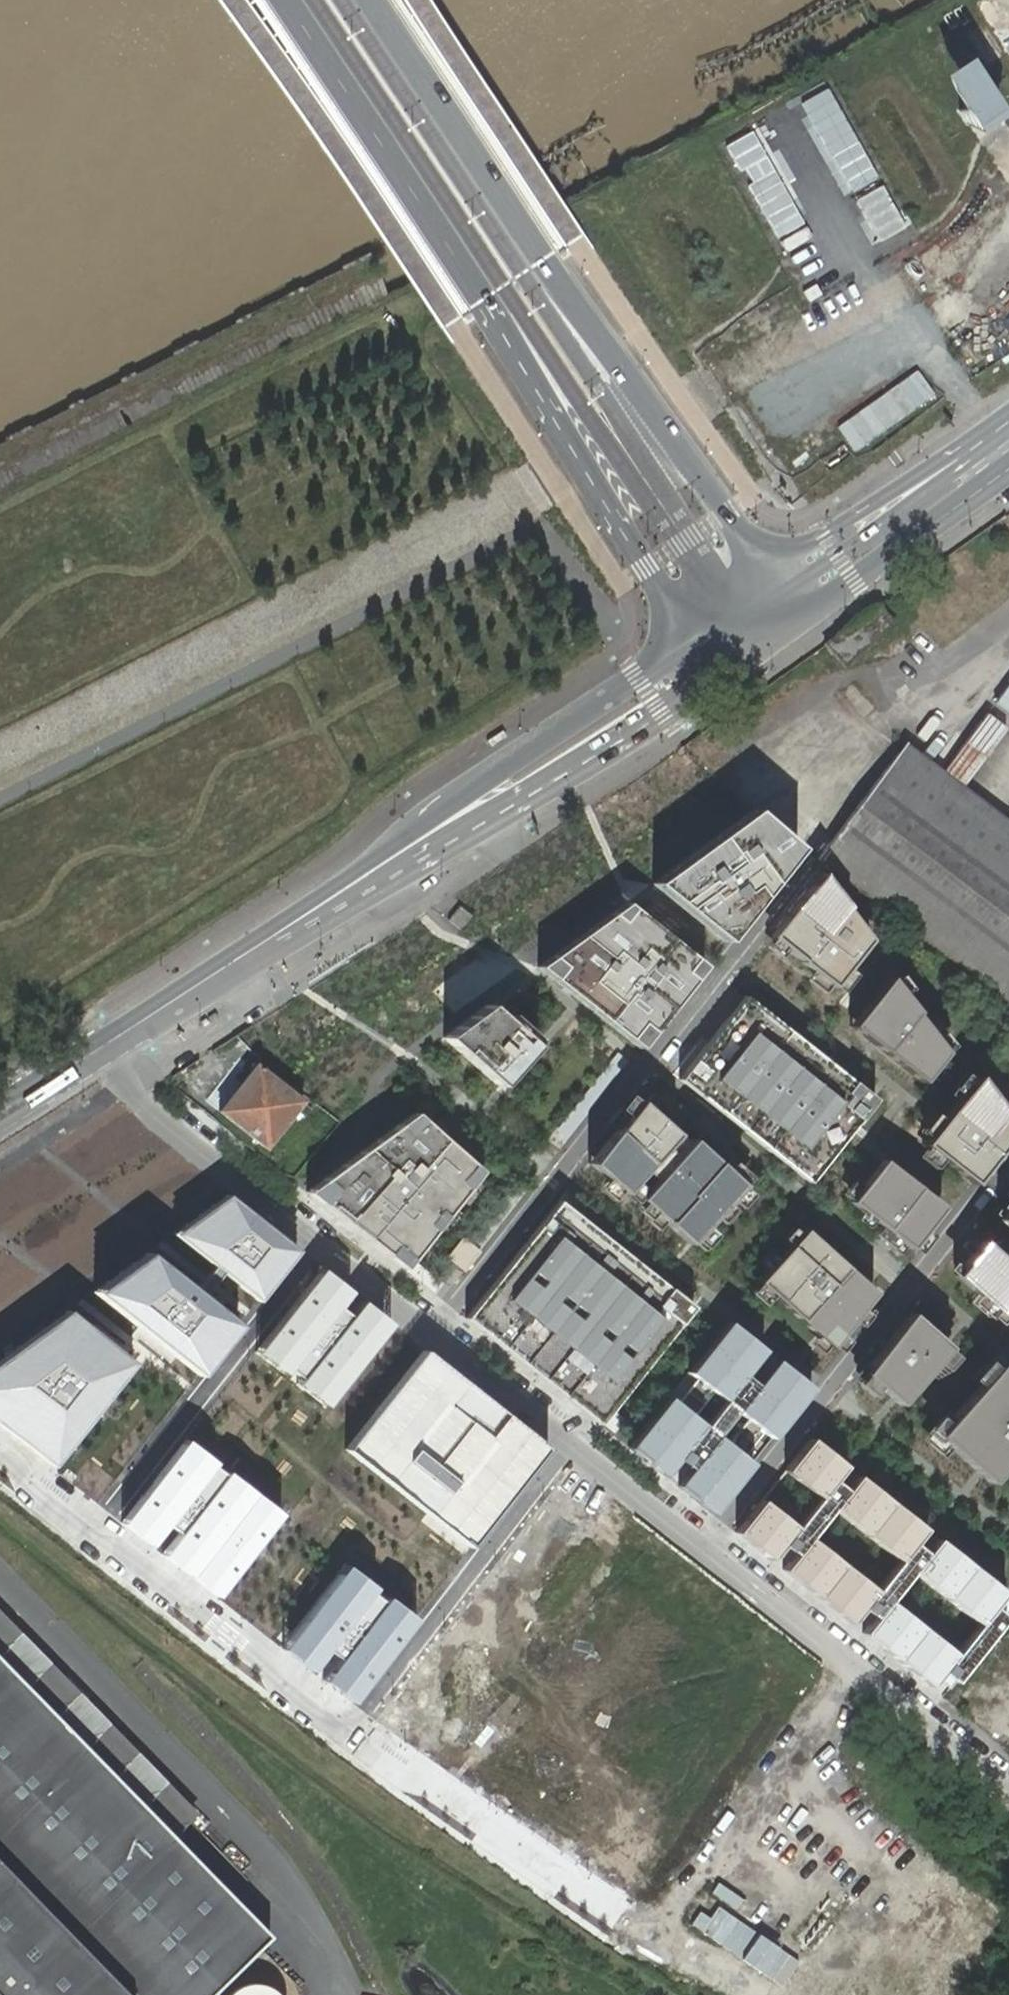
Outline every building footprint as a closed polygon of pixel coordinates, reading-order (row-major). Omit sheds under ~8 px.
[(984,125),(997,116),(962,63),(935,81),(970,134),(984,125)] [(841,193),(870,180),(826,82),(790,98),(804,129),(811,126),(841,193)] [(758,124),(723,140),(781,262),(815,246),(758,124)] [(879,184),(851,200),(874,242),(902,226),(879,184)] [(896,753),(1008,839),(1008,821),(905,742),(896,753)] [(896,753),(816,858),(824,864),(1008,1004),(1008,839),(896,753)] [(667,763),(641,800),(700,841),(726,804),(667,763)] [(788,809),(777,820),(806,848),(817,836),(788,809)] [(752,810),(653,883),(724,940),(799,845),(752,810)] [(824,864),(813,865),(757,936),(827,990),(840,989),(879,941),(824,864)] [(704,965),(626,903),(539,968),(639,1047),(704,965)] [(458,904),(447,918),(459,928),(470,913),(458,904)] [(955,1042),(902,973),(891,977),(852,1024),(922,1079),(943,1051),(955,1042)] [(875,1095),(743,993),(676,1079),(809,1181),(875,1095)] [(486,1004),(442,1037),(498,1086),(533,1046),(486,1004)] [(256,1062),(218,1111),(265,1149),(304,1100),(256,1062)] [(973,1067),(914,1143),(964,1186),(1008,1128),(1008,1115),(973,1067)] [(739,1186),(637,1103),(588,1164),(631,1202),(636,1198),(686,1242),(739,1186)] [(480,1172),(412,1112),(304,1192),(402,1269),(480,1172)] [(938,1207),(875,1158),(838,1205),(901,1254),(938,1207)] [(986,1219),(1008,1239),(1008,1192),(986,1219)] [(228,1196),(174,1233),(257,1302),(297,1250),(228,1196)] [(690,1307),(556,1202),(470,1311),(603,1416),(690,1307)] [(875,1297),(802,1231),(756,1283),(829,1348),(875,1297)] [(983,1240),(955,1274),(1001,1313),(1008,1303),(1008,1262),(983,1240)] [(148,1252),(92,1290),(198,1376),(237,1327),(148,1252)] [(351,1292),(318,1267),(252,1352),(325,1409),(391,1324),(362,1302),(349,1318),(338,1309),(351,1292)] [(0,1359),(0,1427),(55,1470),(138,1364),(69,1310),(0,1359)] [(948,1347),(907,1312),(860,1373),(896,1405),(948,1347)] [(810,1388),(728,1323),(687,1374),(695,1380),(675,1405),(667,1399),(628,1448),(711,1514),(750,1463),(743,1458),(762,1432),(770,1438),(810,1388)] [(550,1446),(423,1347),(345,1446),(473,1545),(550,1446)] [(995,1364),(932,1435),(985,1483),(1008,1456),(1008,1377),(995,1364)] [(842,1465),(809,1438),(740,1525),(946,1689),(1004,1616),(991,1607),(1003,1592),(942,1543),(930,1557),(911,1543),(922,1528),(864,1482),(853,1496),(832,1480),(842,1465)] [(185,1441),(123,1520),(153,1544),(166,1527),(178,1536),(165,1552),(218,1594),(280,1515),(185,1441)] [(347,1564),(283,1645),(313,1669),(327,1652),(339,1661),(325,1678),(354,1701),(418,1619),(347,1564)] [(269,1936),(172,1836),(197,1814),(0,1612),(0,1994),(208,1994),(269,1936)]
